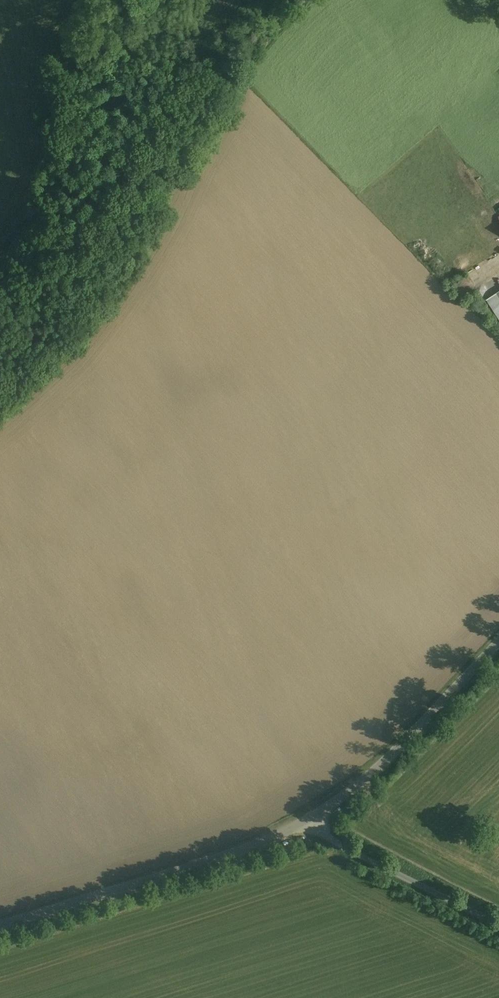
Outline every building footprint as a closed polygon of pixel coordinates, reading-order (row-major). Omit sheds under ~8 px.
[(488,292),(498,311),(498,285),(488,292)]
